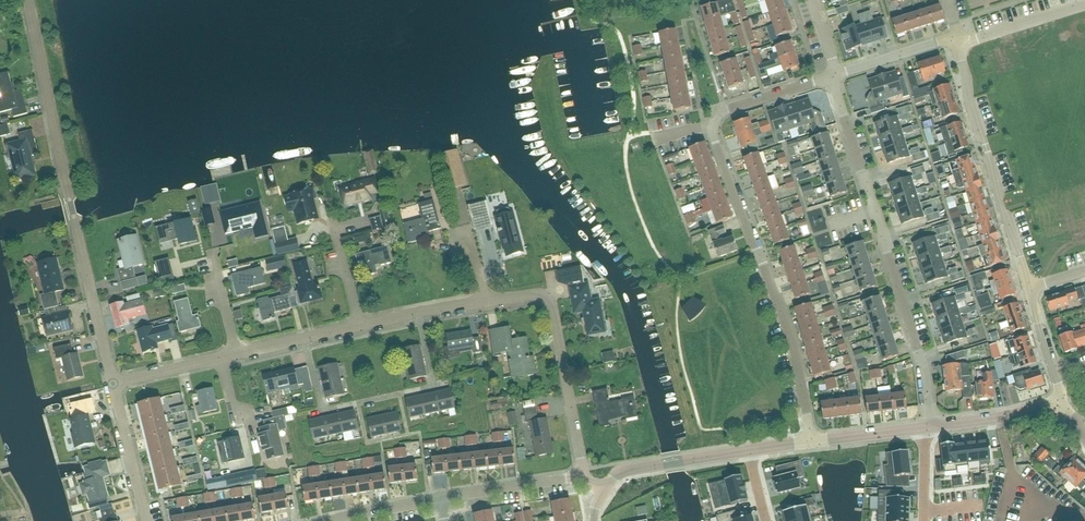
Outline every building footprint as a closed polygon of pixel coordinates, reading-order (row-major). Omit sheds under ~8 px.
[(731,14),(732,16),(736,14),(733,4),(732,0),(718,0),(716,1),(717,4),(702,8),(705,20),(720,16),(731,14)] [(765,1),(769,13),(784,8),(782,0),(767,0),(765,1)] [(851,11),(849,5),(835,9),(837,15),(851,11)] [(928,10),(932,24),(944,20),(940,6),(928,10)] [(744,7),(739,9),(743,20),(748,18),(744,7)] [(784,8),(769,13),(773,25),(788,20),(784,8)] [(916,14),(920,27),(932,24),(928,10),(916,14)] [(872,11),(866,13),(869,21),(875,19),(872,11)] [(860,14),(863,23),(869,21),(866,13),(860,14)] [(904,18),(908,31),(920,27),(916,14),(904,18)] [(708,32),(723,28),(720,16),(705,20),(708,32)] [(869,21),(876,42),(888,38),(882,17),(875,19),(869,21)] [(896,35),(908,31),(904,18),(892,21),(896,35)] [(788,20),(773,25),(777,37),(792,32),(788,20)] [(862,46),(876,42),(869,21),(863,23),(856,25),(862,46)] [(846,51),(860,47),(853,27),(840,32),(846,51)] [(723,28),(708,32),(711,45),(726,41),(723,28)] [(662,46),(679,43),(676,30),(660,33),(662,46)] [(749,44),(751,47),(756,46),(755,42),(752,31),(747,33),(750,43),(749,44)] [(726,41),(711,45),(714,57),(729,53),(726,41)] [(780,59),(795,55),(791,42),(776,47),(780,59)] [(665,59),(681,56),(679,43),(662,46),(665,59)] [(757,67),(763,65),(760,55),(754,57),(757,67)] [(763,65),(757,67),(760,77),(760,79),(767,76),(766,70),(781,65),(783,71),(792,69),(792,70),(797,69),(796,67),(798,66),(795,55),(780,59),(763,65)] [(681,56),(665,59),(667,72),(683,69),(681,56)] [(753,68),(750,58),(745,59),(748,69),(753,68)] [(944,73),(940,58),(933,61),(931,59),(927,60),(926,62),(918,65),(923,83),(929,81),(928,78),(944,73)] [(725,77),(739,72),(735,60),(721,64),(725,77)] [(756,78),(753,68),(748,69),(751,79),(756,78)] [(683,69),(667,72),(669,85),(686,82),(683,69)] [(17,72),(0,77),(0,123),(28,115),(17,72)] [(743,84),(739,72),(725,77),(728,89),(730,88),(731,90),(736,88),(735,87),(743,84)] [(882,76),(889,98),(901,94),(903,98),(909,96),(903,77),(897,79),(895,72),(887,75),(886,74),(882,76)] [(912,90),(923,87),(919,74),(908,77),(912,90)] [(880,101),(889,98),(882,76),(876,77),(876,78),(868,81),(872,93),(869,93),(866,100),(870,115),(884,110),(882,104),(880,104),(880,101)] [(1011,81),(1001,99),(1006,102),(1016,84),(1011,81)] [(672,98),(688,95),(686,82),(669,85),(672,98)] [(932,91),(930,92),(928,93),(929,95),(932,106),(937,105),(937,104),(953,99),(950,92),(952,91),(951,87),(949,87),(948,85),(932,90),(932,91)] [(912,92),(915,100),(929,95),(928,93),(930,92),(929,87),(912,92)] [(688,95),(672,98),(674,111),(690,109),(688,95)] [(1053,114),(1067,114),(1066,97),(1052,98),(1053,114)] [(795,104),(802,126),(810,123),(811,126),(810,126),(812,132),(825,128),(821,114),(814,110),(812,111),(808,99),(795,104)] [(941,119),(957,114),(956,111),(958,110),(957,106),(955,106),(953,99),(937,104),(937,105),(938,110),(933,111),(935,119),(940,117),(941,119)] [(1034,117),(1030,99),(1016,103),(1020,121),(1034,117)] [(802,126),(795,104),(787,106),(786,105),(781,107),(788,130),(797,127),(798,130),(797,130),(799,136),(805,134),(802,126)] [(878,137),(901,130),(900,130),(898,122),(901,121),(901,122),(909,120),(907,114),(911,113),(909,106),(897,110),(898,116),(874,124),(878,137)] [(788,130),(781,107),(776,109),(768,112),(775,134),(778,143),(784,141),(782,135),(781,135),(780,133),(788,130)] [(920,120),(932,116),(930,110),(917,114),(920,120)] [(733,124),(737,136),(752,131),(769,126),(767,121),(757,124),(750,126),(748,119),(743,121),(740,122),(739,120),(734,121),(735,123),(733,124)] [(927,128),(934,126),(932,119),(922,122),(924,129),(927,128)] [(946,126),(946,127),(939,129),(943,142),(950,139),(963,134),(960,122),(946,126)] [(1014,131),(1012,122),(1002,124),(1004,133),(1014,131)] [(1,127),(0,127),(0,137),(10,134),(7,125),(1,127)] [(752,131),(737,136),(741,148),(756,143),(754,138),(761,136),(761,134),(770,131),(769,126),(752,131)] [(901,130),(878,137),(882,151),(905,144),(902,135),(905,134),(905,135),(913,133),(911,127),(901,130)] [(1031,143),(1037,142),(1034,128),(1028,129),(1031,143)] [(7,145),(10,155),(16,181),(36,176),(31,157),(38,155),(32,131),(18,134),(20,142),(7,145)] [(815,150),(831,145),(827,133),(812,138),(815,150)] [(967,147),(963,134),(950,139),(943,142),(948,157),(952,155),(962,152),(961,149),(967,147)] [(788,149),(793,147),(799,145),(798,145),(809,141),(808,137),(787,144),(788,149)] [(694,162),(709,156),(704,144),(689,149),(694,162)] [(907,152),(905,144),(882,151),(887,164),(911,156),(913,163),(926,159),(923,152),(919,153),(918,148),(910,150),(910,152),(907,152)] [(831,145),(815,150),(819,162),(834,157),(831,145)] [(450,191),(465,187),(455,152),(440,156),(450,191)] [(677,152),(662,158),(664,162),(679,157),(677,152)] [(758,153),(743,158),(748,171),(762,166),(758,153)] [(949,162),(952,173),(959,171),(974,166),(971,155),(949,162)] [(694,162),(698,174),(714,169),(709,156),(694,162)] [(786,157),(778,160),(780,165),(788,163),(786,157)] [(823,174),(838,169),(834,157),(819,162),(823,174)] [(748,171),(752,183),(767,178),(762,166),(748,171)] [(892,198),(914,190),(912,182),(915,181),(915,182),(923,180),(921,174),(925,173),(923,166),(910,170),(912,177),(888,184),(892,198)] [(974,166),(959,171),(952,173),(956,184),(978,177),(974,166)] [(802,167),(792,170),(794,175),(803,172),(802,167)] [(714,169),(698,174),(703,187),(718,181),(714,169)] [(826,186),(842,181),(838,169),(823,174),(826,186)] [(734,177),(738,188),(749,183),(745,173),(734,177)] [(981,187),(978,177),(956,184),(957,187),(959,189),(964,187),(966,192),(981,187)] [(752,183),(757,196),(771,191),(767,178),(752,183)] [(357,187),(340,191),(344,207),(372,199),(371,195),(378,193),(374,179),(356,184),(357,187)] [(718,181),(703,187),(708,199),(723,194),(718,181)] [(842,181),(826,186),(830,198),(846,193),(842,181)] [(888,185),(880,186),(881,198),(890,197),(888,185)] [(914,190),(892,198),(897,211),(919,204),(916,195),(919,194),(919,196),(927,193),(925,187),(914,190)] [(966,192),(969,203),(984,198),(981,187),(966,192)] [(290,196),(284,198),(287,208),(293,207),(297,225),(318,219),(313,199),(315,199),(312,189),(300,192),(298,191),(293,192),(292,195),(290,195),(290,196)] [(761,208),(775,203),(771,191),(757,196),(761,208)] [(434,202),(431,193),(423,195),(426,204),(419,205),(422,220),(404,225),(409,244),(424,240),(423,235),(441,230),(434,202)] [(727,206),(723,194),(708,199),(712,212),(727,206)] [(948,210),(950,210),(956,208),(953,197),(945,199),(948,210)] [(984,198),(969,203),(972,213),(987,209),(984,198)] [(471,220),(480,218),(483,229),(493,226),(487,201),(468,206),(471,220)] [(226,235),(237,232),(237,230),(253,226),(253,228),(256,239),(267,236),(259,203),(220,213),(226,235)] [(765,219),(780,215),(775,203),(761,208),(765,219)] [(919,204),(897,211),(901,224),(925,217),(927,223),(940,219),(938,212),(934,214),(932,208),(924,210),(924,212),(922,213),(919,204)] [(727,206),(712,212),(717,224),(732,219),(727,206)] [(372,232),(391,227),(386,208),(379,210),(381,216),(368,219),(372,232)] [(510,215),(508,208),(496,212),(498,218),(496,219),(504,250),(511,248),(513,255),(523,253),(513,214),(510,215)] [(206,226),(214,224),(210,209),(202,211),(206,226)] [(976,224),(991,219),(987,209),(972,213),(976,224)] [(402,220),(414,217),(413,211),(401,214),(402,220)] [(798,223),(806,220),(803,213),(795,215),(798,223)] [(896,213),(888,214),(890,228),(898,227),(896,213)] [(780,215),(765,219),(770,232),(784,227),(780,215)] [(954,228),(962,226),(959,217),(951,220),(954,228)] [(192,219),(156,228),(160,244),(178,239),(180,246),(198,242),(192,219)] [(991,219),(976,224),(979,234),(994,229),(991,219)] [(937,250),(939,249),(936,241),(939,240),(939,241),(947,239),(945,233),(949,232),(947,225),(935,229),(937,236),(912,243),(916,257),(937,250)] [(723,226),(708,231),(710,236),(711,236),(718,233),(719,236),(726,234),(723,226)] [(285,227),(272,230),(278,255),(299,250),(297,239),(288,241),(285,227)] [(789,240),(784,227),(770,232),(775,245),(789,240)] [(994,229),(979,234),(982,245),(997,240),(994,229)] [(737,252),(732,239),(722,242),(722,241),(721,241),(719,236),(718,233),(711,236),(714,244),(712,244),(718,259),(737,252)] [(354,237),(356,245),(369,242),(367,234),(354,237)] [(137,237),(119,241),(126,268),(117,270),(121,284),(136,280),(133,268),(144,265),(137,237)] [(957,241),(961,252),(968,250),(965,239),(963,239),(957,241)] [(986,255),(1001,250),(997,240),(982,245),(977,246),(981,257),(981,256),(986,255)] [(262,244),(266,257),(274,255),(270,241),(262,244)] [(849,258),(865,253),(861,243),(844,248),(845,253),(848,253),(849,258)] [(921,270),(943,263),(940,254),(943,253),(943,254),(951,252),(949,246),(939,249),(937,250),(916,257),(921,270)] [(388,247),(355,255),(357,263),(364,261),(367,276),(378,274),(376,268),(392,264),(388,247)] [(783,264),(797,259),(793,247),(779,252),(783,264)] [(1001,250),(986,255),(981,256),(985,267),(1004,261),(1001,250)] [(865,253),(849,258),(847,259),(849,265),(851,264),(853,269),(868,264),(865,253)] [(267,267),(272,266),(273,266),(274,270),(286,268),(284,263),(283,257),(283,256),(266,261),(267,267)] [(41,296),(43,305),(44,310),(58,307),(57,301),(55,293),(63,291),(56,259),(37,264),(44,295),(41,296)] [(174,280),(169,259),(154,262),(159,283),(174,280)] [(787,276),(801,271),(797,259),(783,264),(787,276)] [(228,262),(228,263),(229,269),(238,266),(236,260),(228,262)] [(313,286),(309,268),(307,261),(293,265),(295,272),(299,291),(297,292),(300,302),(321,297),(318,284),(313,286)] [(946,272),(943,263),(921,270),(925,283),(949,276),(951,282),(964,278),(962,271),(958,273),(956,267),(948,269),(948,271),(946,272)] [(868,264),(853,269),(850,270),(852,275),(854,275),(856,280),(871,275),(868,264)] [(261,268),(231,276),(236,297),(249,294),(248,289),(265,285),(265,284),(261,268)] [(599,300),(591,302),(588,284),(585,285),(581,268),(566,270),(574,314),(583,313),(587,336),(604,333),(599,300)] [(990,288),(1011,282),(1007,270),(992,274),(994,280),(988,282),(990,288)] [(791,288),(805,283),(801,271),(787,276),(791,288)] [(976,292),(984,290),(982,282),(987,280),(985,272),(971,277),(976,293),(976,292)] [(871,275),(856,280),(854,281),(855,286),(858,285),(860,291),(875,286),(871,275)] [(122,294),(148,288),(146,280),(120,286),(122,294)] [(807,284),(810,296),(819,294),(815,282),(807,284)] [(1015,294),(1011,282),(990,288),(992,295),(998,293),(1000,299),(1015,294)] [(805,283),(791,288),(795,299),(809,295),(805,283)] [(186,292),(185,285),(171,288),(173,295),(186,292)] [(958,311),(958,310),(955,302),(958,301),(958,302),(966,300),(965,294),(969,293),(967,287),(954,290),(956,297),(931,304),(935,317),(958,311)] [(1084,308),(1084,298),(1082,287),(1074,290),(1074,288),(1045,297),(1050,312),(1069,306),(1067,302),(1077,298),(1078,301),(1080,300),(1083,309),(1084,308)] [(291,309),(288,295),(282,297),(269,300),(268,298),(257,301),(263,322),(275,319),(274,314),(291,309)] [(866,314),(882,309),(879,297),(863,302),(866,314)] [(187,300),(174,303),(179,322),(177,323),(179,333),(201,328),(198,316),(192,317),(187,300)] [(126,320),(145,316),(141,302),(128,305),(122,307),(121,305),(111,307),(116,329),(128,326),(126,320)] [(847,303),(838,306),(839,311),(849,308),(847,303)] [(1006,320),(1021,316),(1017,303),(1002,307),(1006,320)] [(810,304),(794,309),(797,320),(814,316),(810,304)] [(67,305),(54,309),(46,310),(46,311),(40,312),(41,315),(46,314),(46,317),(68,312),(67,305)] [(939,331),(962,324),(959,315),(962,314),(962,316),(970,313),(970,312),(976,310),(975,305),(958,310),(958,311),(935,317),(939,331)] [(994,306),(981,310),(980,310),(983,317),(996,313),(994,306)] [(882,309),(866,314),(870,326),(886,321),(882,309)] [(833,310),(823,313),(825,318),(835,315),(833,310)] [(68,312),(46,317),(42,318),(47,337),(73,330),(69,312),(68,312)] [(814,316),(797,320),(801,332),(817,327),(814,316)] [(1021,316),(1006,320),(1010,332),(1025,328),(1021,316)] [(874,338),(890,333),(886,321),(870,326),(874,338)] [(962,324),(939,331),(943,344),(976,334),(975,328),(967,331),(967,332),(964,333),(962,324)] [(148,329),(137,332),(142,353),(155,350),(154,345),(171,340),(167,326),(149,331),(148,329)] [(817,327),(801,332),(804,343),(820,338),(817,327)] [(1063,355),(1070,352),(1073,354),(1077,352),(1078,350),(1078,348),(1084,346),(1084,330),(1073,334),(1073,333),(1068,334),(1066,327),(1058,330),(1060,337),(1057,338),(1063,355)] [(509,329),(489,332),(493,358),(501,357),(500,353),(508,352),(512,378),(536,374),(533,358),(529,358),(526,339),(511,342),(509,329)] [(471,332),(447,336),(449,352),(473,348),(474,353),(481,352),(479,339),(472,340),(471,332)] [(874,338),(878,350),(894,345),(890,333),(874,338)] [(1017,354),(1031,349),(1027,336),(1013,341),(1017,354)] [(820,338),(804,343),(807,354),(823,350),(820,338)] [(998,351),(996,344),(989,346),(991,353),(998,351)] [(77,354),(73,355),(71,345),(54,349),(56,360),(63,359),(65,367),(62,368),(63,373),(66,373),(68,380),(82,377),(77,354)] [(894,345),(878,350),(881,362),(897,357),(894,345)] [(405,365),(423,361),(420,346),(401,350),(405,365)] [(965,362),(988,357),(986,348),(963,353),(965,362)] [(1015,365),(1020,363),(1021,368),(1036,363),(1031,349),(1017,354),(1009,357),(1011,363),(1015,365)] [(823,350),(807,354),(810,366),(827,361),(823,350)] [(946,366),(955,365),(954,361),(953,354),(950,355),(945,357),(946,366)] [(423,361),(405,365),(408,380),(427,376),(423,361)] [(827,361),(810,366),(814,377),(830,372),(827,361)] [(843,369),(841,361),(829,363),(831,372),(843,369)] [(958,364),(942,366),(944,379),(963,377),(969,377),(968,371),(962,372),(959,373),(958,364)] [(322,384),(341,379),(338,365),(319,369),(322,384)] [(294,369),(263,376),(268,394),(289,389),(290,391),(299,389),(294,369)] [(993,397),(992,382),(998,381),(995,370),(990,371),(990,372),(982,373),(983,383),(976,383),(977,399),(993,397)] [(1020,390),(1027,388),(1042,384),(1039,371),(1032,374),(1030,370),(1012,375),(1015,384),(1013,387),(1020,390)] [(963,382),(963,377),(944,379),(945,392),(948,392),(948,394),(953,393),(953,392),(961,390),(960,382),(963,382)] [(830,380),(832,390),(838,388),(835,378),(830,380)] [(341,379),(322,384),(325,399),(344,395),(341,379)] [(827,391),(832,390),(830,380),(824,381),(827,391)] [(218,410),(213,389),(198,393),(201,407),(197,408),(198,415),(218,410)] [(436,394),(440,412),(455,409),(451,390),(436,394)] [(607,390),(592,393),(599,429),(610,427),(608,419),(625,416),(626,421),(638,418),(634,398),(622,400),(623,401),(610,403),(607,390)] [(1008,391),(1011,407),(1017,406),(1015,390),(1008,391)] [(421,397),(425,416),(440,412),(436,394),(421,397)] [(891,396),(893,411),(906,409),(904,394),(891,396)] [(879,397),(881,412),(893,411),(891,396),(879,397)] [(425,416),(421,397),(406,400),(410,419),(425,416)] [(867,414),(881,412),(879,397),(865,399),(867,414)] [(846,400),(848,417),(861,415),(859,399),(846,400)] [(144,422),(163,417),(159,400),(140,404),(144,422)] [(835,418),(848,417),(846,400),(833,402),(835,418)] [(822,420),(835,418),(833,402),(820,404),(822,420)] [(184,406),(170,409),(172,415),(186,412),(184,406)] [(285,417),(292,415),(297,414),(296,407),(272,413),(273,420),(275,419),(283,417),(285,417)] [(189,412),(191,422),(197,420),(195,410),(189,412)] [(339,415),(343,434),(358,430),(354,412),(339,415)] [(383,416),(387,435),(402,432),(398,413),(383,416)] [(537,414),(524,416),(526,423),(530,423),(537,457),(553,454),(546,420),(538,421),(537,414)] [(328,437),(343,434),(339,415),(324,418),(328,437)] [(88,416),(71,420),(75,434),(72,435),(75,447),(94,443),(88,416)] [(387,435),(383,416),(368,419),(372,438),(387,435)] [(505,416),(505,429),(516,428),(515,416),(505,416)] [(148,439),(167,434),(163,417),(144,422),(148,439)] [(283,417),(275,419),(276,426),(261,429),(262,435),(258,436),(262,452),(265,452),(267,461),(283,458),(280,448),(282,448),(278,433),(286,431),(283,417)] [(328,437),(324,418),(309,421),(313,440),(328,437)] [(189,423),(174,426),(176,432),(190,429),(189,423)] [(152,456),(171,452),(167,434),(148,439),(152,456)] [(223,457),(225,464),(244,460),(239,438),(224,442),(226,452),(220,454),(221,457),(223,457)] [(193,440),(178,443),(180,449),(194,446),(193,440)] [(988,441),(976,442),(979,462),(991,460),(988,441)] [(976,442),(964,444),(967,463),(979,462),(976,442)] [(942,459),(935,460),(937,473),(956,471),(955,467),(953,445),(953,444),(940,445),(942,459)] [(964,444),(953,445),(955,467),(967,466),(967,463),(964,444)] [(1040,465),(1042,463),(1047,457),(1049,455),(1041,448),(1032,458),(1040,465)] [(500,451),(502,466),(515,465),(513,449),(500,451)] [(502,466),(500,451),(486,452),(488,468),(502,466)] [(156,472),(175,468),(171,452),(152,456),(156,472)] [(472,454),(474,469),(488,468),(486,452),(472,454)] [(888,466),(884,466),(887,487),(905,487),(904,476),(908,476),(910,476),(910,468),(910,467),(909,463),(909,462),(907,452),(886,454),(888,466)] [(472,454),(459,456),(460,471),(474,469),(472,454)] [(445,457),(447,473),(460,471),(459,456),(445,457)] [(197,457),(183,460),(184,467),(199,463),(197,457)] [(447,473),(445,457),(431,459),(431,461),(432,464),(433,474),(447,473)] [(1056,464),(1047,457),(1042,463),(1050,470),(1056,464)] [(1084,476),(1084,469),(1074,458),(1062,471),(1058,466),(1052,472),(1060,479),(1063,475),(1075,487),(1076,486),(1080,490),(1084,484),(1081,480),(1084,476)] [(106,462),(103,463),(102,459),(88,463),(89,466),(83,467),(87,481),(84,481),(85,482),(78,484),(82,498),(88,495),(90,502),(107,498),(101,477),(109,475),(106,462)] [(775,483),(773,483),(775,491),(777,491),(778,494),(799,489),(797,479),(803,477),(799,462),(783,466),(785,476),(778,478),(774,479),(775,483)] [(402,467),(404,482),(417,481),(416,466),(402,467)] [(404,482),(402,467),(388,468),(390,483),(404,482)] [(175,468),(156,472),(160,490),(179,486),(175,468)] [(228,487),(249,483),(247,472),(225,477),(228,487)] [(201,474),(187,478),(188,484),(203,480),(201,474)] [(370,477),(373,492),(386,490),(384,474),(370,477)] [(716,483),(720,499),(713,501),(715,509),(730,505),(730,506),(747,501),(745,492),(746,492),(745,485),(743,486),(741,476),(724,480),(724,481),(716,483)] [(357,479),(359,494),(373,492),(370,477),(357,479)] [(346,496),(359,494),(357,479),(343,481),(346,496)] [(343,481),(330,483),(332,498),(346,496),(343,481)] [(316,485),(318,500),(332,498),(330,483),(316,485)] [(318,500),(316,485),(302,487),(305,502),(318,500)] [(878,491),(878,511),(909,511),(910,498),(903,498),(903,492),(878,491)] [(273,497),(275,511),(289,509),(287,494),(273,497)] [(275,511),(273,497),(259,499),(261,513),(275,511)] [(782,512),(785,520),(800,520),(811,518),(808,507),(814,505),(812,498),(796,502),(798,508),(782,512)] [(554,516),(572,513),(569,500),(552,504),(554,516)] [(99,507),(102,518),(115,515),(113,508),(112,503),(99,507)] [(242,520),(246,520),(255,519),(253,504),(239,507),(242,520)] [(228,520),(242,520),(239,507),(226,509),(228,520)] [(214,520),(228,520),(226,509),(212,511),(214,520)] [(200,520),(214,520),(212,511),(199,514),(200,520)] [(475,520),(493,520),(491,511),(474,515),(475,520)] [(878,520),(909,520),(909,511),(878,511),(878,520)] [(737,519),(735,512),(716,516),(717,520),(753,520),(752,516),(737,519)]
